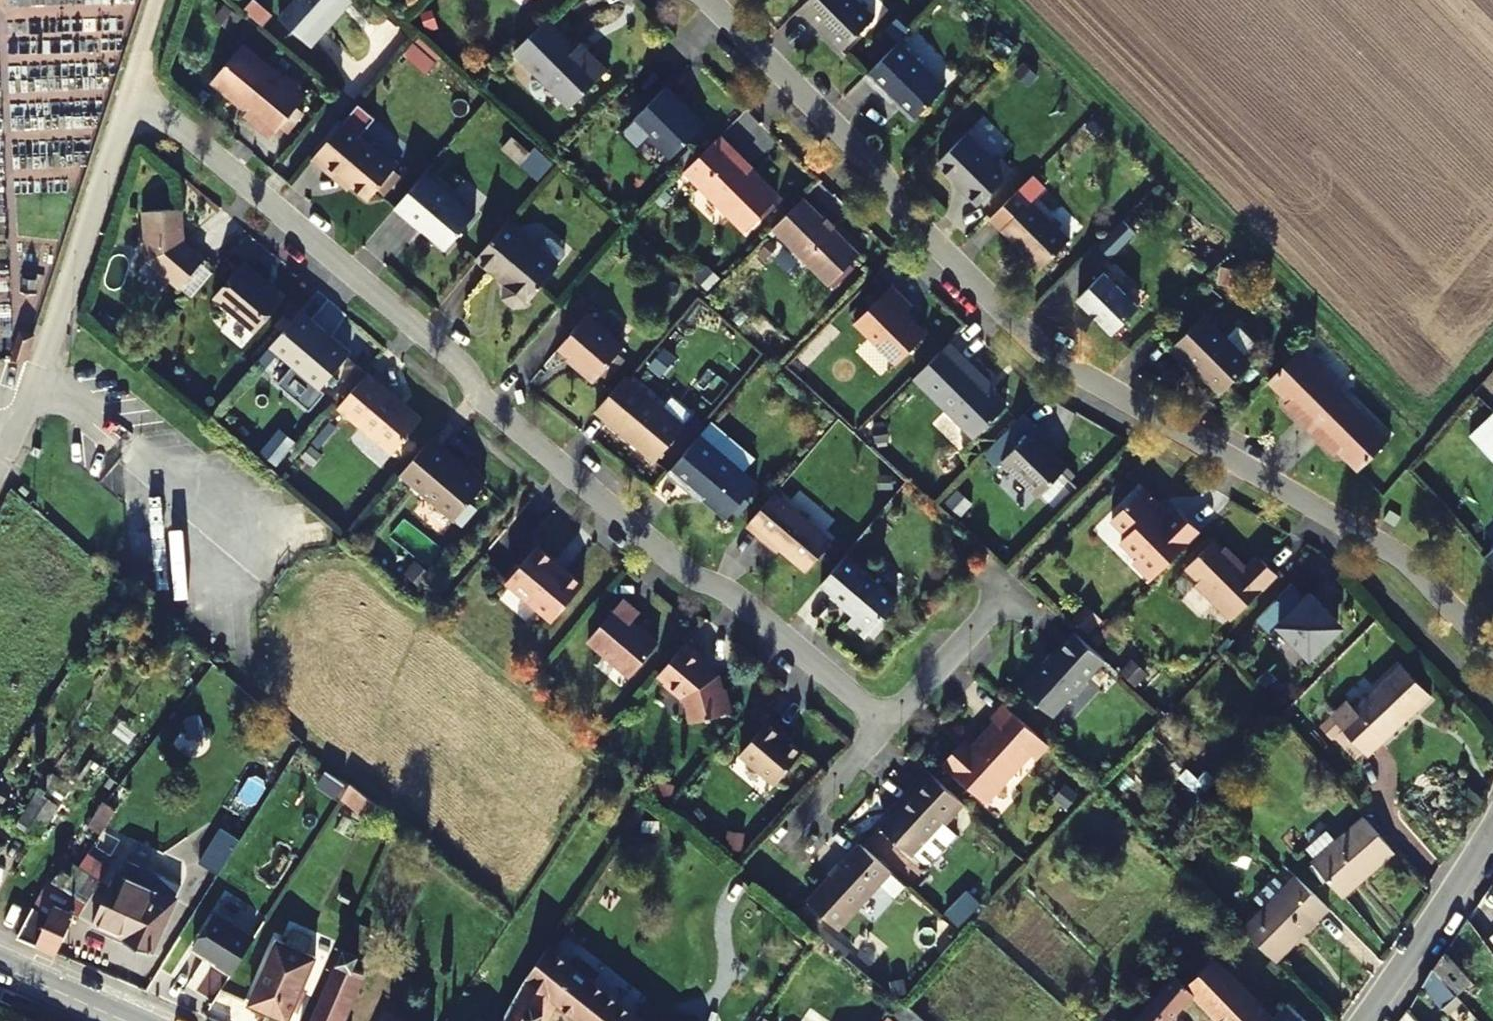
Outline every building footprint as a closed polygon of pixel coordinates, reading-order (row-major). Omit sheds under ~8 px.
[(281,17),(314,47),(347,10),(343,6),(348,0),(296,0),(281,17)] [(860,0),(808,0),(800,7),(821,28),(823,26),(845,48),(876,17),(860,0)] [(579,49),(547,18),(516,50),(572,105),(609,68),(590,49),(579,49)] [(420,38),(403,53),(422,74),(439,59),(420,38)] [(947,87),(900,41),(867,75),(878,86),(881,84),(916,118),(947,87)] [(284,76),(245,43),(214,79),(262,121),(260,124),(273,136),(307,96),(300,90),(302,87),(287,73),(284,76)] [(704,125),(667,88),(637,118),(674,155),(704,125)] [(398,165),(346,120),(314,157),(329,170),(333,166),(370,198),(398,165)] [(1000,162),(971,132),(941,162),(971,191),(968,194),(979,205),(1016,168),(1005,157),(1000,162)] [(737,150),(721,135),(686,170),(746,230),(779,197),(734,153),(737,150)] [(476,215),(426,172),(397,207),(424,230),(429,224),(437,230),(435,233),(436,237),(448,247),(476,215)] [(862,253),(805,197),(774,228),(831,285),(862,253)] [(1071,238),(1032,199),(1003,228),(1042,268),(1071,238)] [(184,231),(182,208),(145,211),(149,260),(181,288),(205,259),(182,240),(182,231),(184,231)] [(1139,231),(1125,218),(1099,243),(1113,257),(1139,231)] [(560,265),(509,222),(479,257),(508,283),(506,289),(507,296),(509,301),(514,305),(520,306),(525,305),(530,301),(560,265)] [(259,274),(246,262),(216,297),(257,332),(285,299),(257,276),(259,274)] [(1142,306),(1106,271),(1079,298),(1115,333),(1142,306)] [(911,304),(890,284),(853,323),(896,364),(926,333),(904,311),(911,304)] [(323,330),(302,312),(272,347),(321,389),(349,357),(321,333),(323,330)] [(626,345),(589,313),(561,347),(580,363),(578,364),(596,380),(626,345)] [(1229,335),(1208,314),(1174,348),(1186,360),(1189,358),(1222,392),(1254,360),(1247,354),(1260,341),(1241,323),(1229,335)] [(976,436),(1007,404),(959,357),(962,354),(950,342),(915,376),(976,436)] [(1347,390),(1303,346),(1269,380),(1283,394),(1287,394),(1291,398),(1285,403),(1309,428),(1347,390)] [(423,419),(368,373),(340,407),(394,453),(423,419)] [(687,424),(627,374),(598,410),(657,460),(687,424)] [(1391,435),(1347,390),(1309,428),(1333,452),(1340,446),(1343,450),(1343,454),(1357,468),(1391,435)] [(1053,441),(1024,413),(1002,435),(1016,448),(1004,461),(1039,496),(1068,466),(1048,446),(1053,441)] [(1469,436),(1492,461),(1492,413),(1469,436)] [(278,431),(261,456),(276,466),(294,441),(278,431)] [(758,482),(701,434),(670,471),(694,491),(696,489),(729,517),(758,482)] [(455,520),(485,485),(444,450),(446,448),(433,436),(401,473),(455,520)] [(1153,579),(1201,531),(1180,510),(1168,522),(1156,510),(1161,504),(1144,487),(1113,519),(1129,535),(1123,542),(1139,558),(1135,561),(1153,579)] [(807,570),(833,540),(776,491),(748,524),(762,535),(764,533),(807,570)] [(1394,525),(1400,515),(1389,509),(1383,519),(1394,525)] [(1223,549),(1215,540),(1187,567),(1200,580),(1197,584),(1198,584),(1213,600),(1232,619),(1277,575),(1262,559),(1256,564),(1252,561),(1243,570),(1235,562),(1238,559),(1225,546),(1223,549)] [(558,561),(540,546),(509,583),(553,620),(585,583),(568,569),(566,572),(556,564),(558,561)] [(899,598),(846,554),(822,583),(856,613),(849,622),(866,637),(899,598)] [(1290,583),(1266,607),(1255,618),(1269,633),(1277,626),(1308,657),(1336,630),(1321,615),(1325,610),(1309,593),(1304,598),(1290,583)] [(1200,612),(1213,600),(1198,584),(1185,596),(1200,612)] [(641,611),(625,598),(589,640),(631,676),(659,644),(633,621),(641,611)] [(1340,626),(1325,610),(1321,615),(1336,630),(1340,626)] [(1105,658),(1075,630),(1049,660),(1044,660),(1021,685),(1054,715),(1074,693),(1079,693),(1089,682),(1088,676),(1105,658)] [(708,659),(687,641),(658,674),(667,681),(667,686),(678,694),(683,694),(685,695),(690,715),(697,719),(732,710),(724,683),(721,683),(719,674),(705,663),(708,659)] [(1355,710),(1349,704),(1333,719),(1367,755),(1430,696),(1401,665),(1355,710)] [(1036,757),(1048,743),(1005,703),(993,716),(996,720),(967,752),(958,744),(943,761),(986,801),(1031,752),(1036,757)] [(775,785),(804,752),(782,733),(785,730),(771,719),(740,754),(775,785)] [(86,791),(101,767),(90,759),(74,783),(86,791)] [(965,802),(928,769),(898,802),(900,804),(880,826),(912,855),(914,853),(925,862),(932,862),(957,834),(946,823),(965,802)] [(36,839),(71,787),(56,777),(43,795),(38,792),(16,825),(36,839)] [(373,803),(350,783),(342,797),(365,816),(373,803)] [(88,827),(99,835),(114,813),(104,805),(88,827)] [(1392,850),(1364,817),(1312,862),(1340,896),(1392,850)] [(220,829),(199,864),(218,877),(241,842),(220,829)] [(892,871),(861,842),(808,900),(839,929),(892,871)] [(77,868),(99,882),(107,870),(86,855),(77,868)] [(61,857),(44,885),(83,911),(100,884),(99,882),(77,868),(61,857)] [(125,859),(119,874),(173,899),(180,884),(125,859)] [(175,899),(173,899),(119,874),(116,873),(92,926),(152,952),(175,899)] [(1314,920),(1317,922),(1329,910),(1297,877),(1244,929),(1277,962),(1298,941),(1295,938),(1314,920)] [(79,918),(83,911),(44,885),(17,938),(56,955),(74,916),(79,918)] [(230,975),(253,939),(214,913),(192,947),(216,962),(215,965),(230,975)] [(293,929),(286,944),(305,953),(311,938),(293,929)] [(287,1019),(315,957),(305,953),(286,944),(277,940),(250,1004),(287,1019)] [(557,1003),(580,1020),(643,1020),(548,946),(526,976),(549,998),(557,1003)] [(359,955),(343,949),(312,1020),(341,1020),(362,973),(353,968),(359,955)] [(1457,995),(1472,982),(1445,953),(1434,970),(1457,995)] [(1274,1018),(1215,957),(1187,985),(1175,975),(1135,1020),(1172,1020),(1195,996),(1219,1020),(1277,1020),(1274,1018)] [(1433,969),(1423,986),(1444,1010),(1458,997),(1457,995),(1434,970),(1433,969)] [(549,998),(526,976),(503,1020),(538,1020),(549,998)] [(557,1003),(549,998),(538,1020),(548,1020),(557,1003)] [(1289,1002),(1274,1018),(1277,1020),(1308,1020),(1289,1002)] [(905,1005),(896,1015),(903,1020),(923,1020),(905,1005)]
